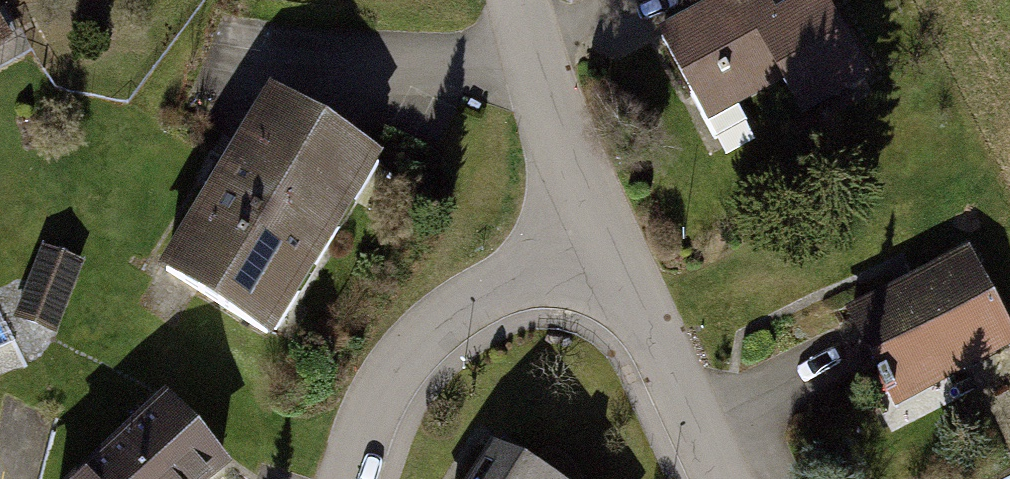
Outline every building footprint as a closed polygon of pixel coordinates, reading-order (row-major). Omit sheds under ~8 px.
[(19,39),(3,0),(0,0),(0,47),(19,39)] [(665,29),(708,110),(786,68),(804,101),(854,74),(814,0),(806,0),(773,17),(764,0),(719,0),(665,29)] [(273,87),(165,265),(281,335),(389,157),(273,87)] [(45,235),(16,332),(58,344),(87,248),(45,235)] [(850,305),(897,404),(1009,352),(1009,338),(969,250),(850,305)] [(118,478),(239,478),(178,418),(118,478)] [(501,454),(485,478),(541,478),(501,454)]
